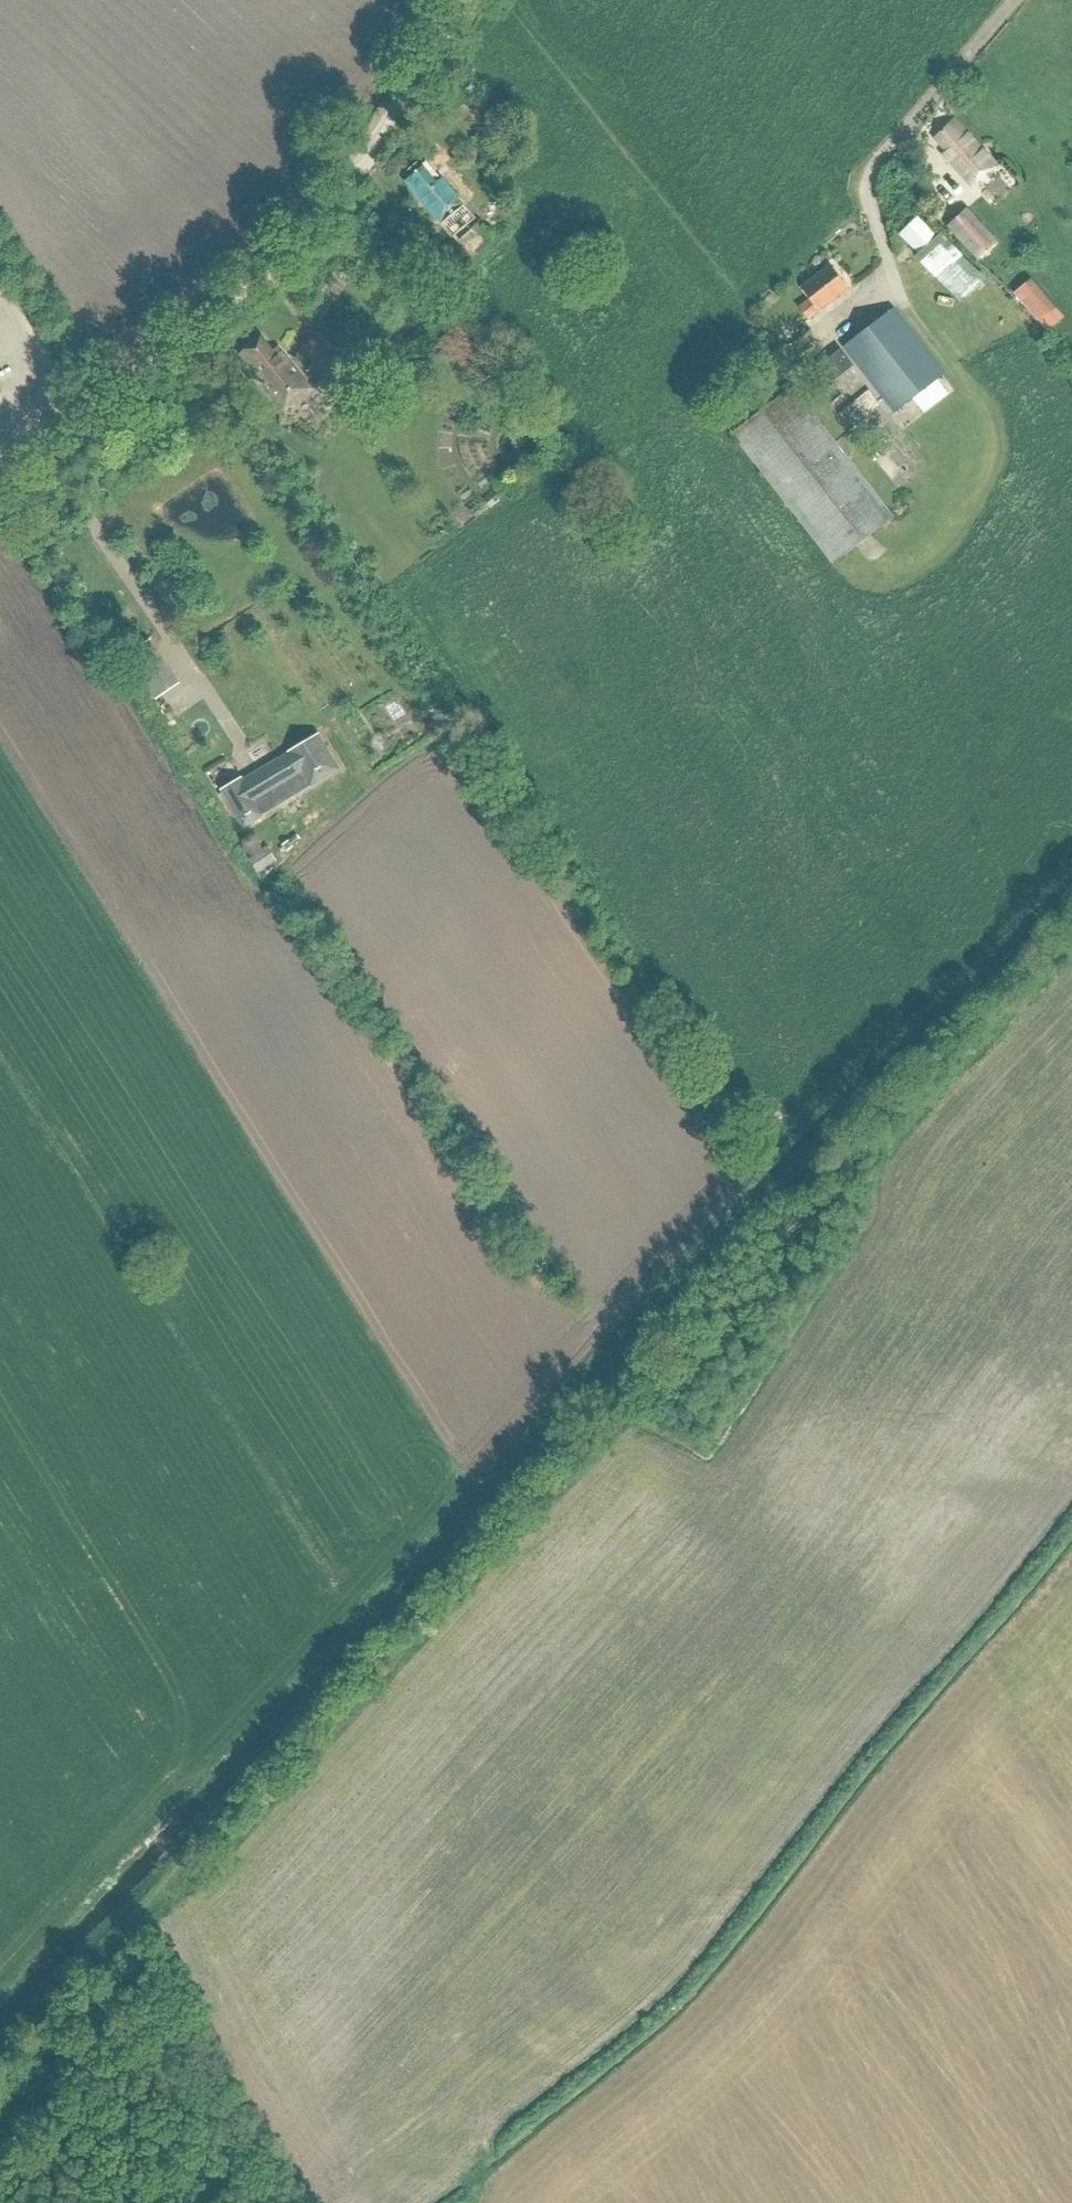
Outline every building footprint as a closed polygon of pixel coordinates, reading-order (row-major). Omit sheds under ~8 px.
[(956,120),(937,137),(948,150),(944,152),(972,184),(995,165),(956,120)] [(426,165),(408,180),(443,224),(465,205),(442,178),(439,180),(426,165)] [(965,209),(948,224),(978,257),(994,242),(965,209)] [(936,281),(938,279),(946,287),(959,304),(983,281),(968,265),(961,256),(939,234),(914,257),(936,281)] [(472,263),(456,243),(431,262),(448,282),(472,263)] [(847,288),(829,266),(800,289),(808,300),(800,306),(809,318),(847,288)] [(1037,321),(1055,306),(1032,278),(1014,294),(1037,321)] [(844,347),(895,413),(944,375),(893,309),(844,347)] [(329,326),(300,349),(338,396),(366,373),(343,344),(344,344),(329,326)] [(260,337),(240,353),(256,373),(255,374),(283,410),(310,389),(288,360),(282,365),(260,337)] [(841,349),(816,368),(830,385),(854,366),(841,349)] [(894,519),(792,387),(732,433),(834,565),(894,519)] [(493,493),(484,500),(490,508),(499,501),(493,493)] [(242,777),(221,790),(244,827),(264,814),(257,803),(268,796),(275,808),(340,769),(319,734),(252,774),(254,776),(245,782),(242,777)] [(277,860),(267,845),(249,854),(260,871),(277,860)]
